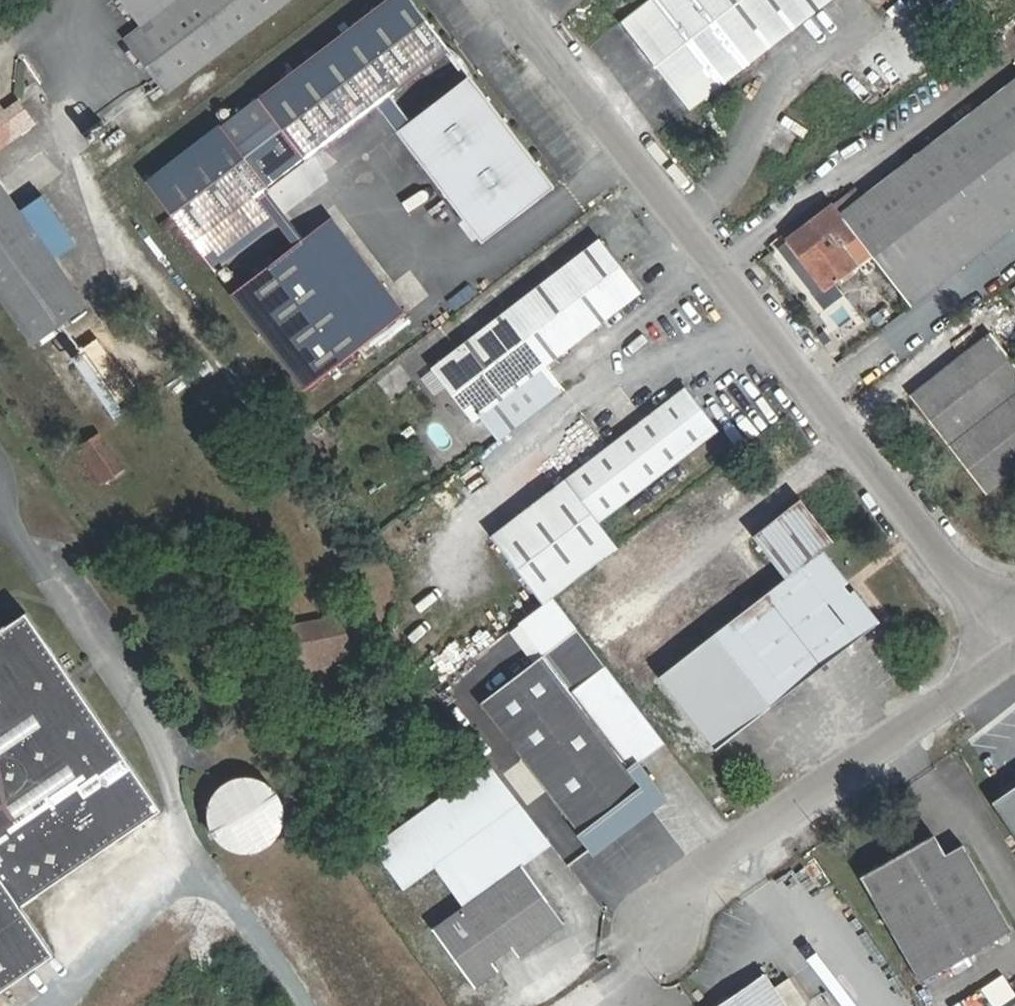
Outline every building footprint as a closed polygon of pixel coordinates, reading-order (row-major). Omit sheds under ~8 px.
[(143,31),(131,38),(155,72),(170,93),(291,0),(119,0),(143,31)] [(415,0),(385,0),(261,96),(278,118),(292,135),(309,157),(378,103),(392,92),(451,46),(415,0)] [(618,21),(684,108),(827,0),(646,0),(618,21)] [(121,46),(146,78),(155,72),(131,38),(121,46)] [(411,116),(396,126),(411,146),(484,87),(473,72),(411,116)] [(854,232),(871,252),(1014,148),(1014,82),(861,199),(852,186),(774,243),(812,296),(852,266),(828,232),(835,227),(844,240),(854,232)] [(481,236),(555,179),(484,87),(411,146),(481,236)] [(378,103),(396,126),(411,116),(392,92),(378,103)] [(14,100),(0,111),(0,152),(32,128),(14,100)] [(292,135),(278,118),(240,149),(253,166),(292,135)] [(272,188),(253,166),(240,149),(224,127),(151,181),(200,243),(272,188)] [(871,252),(912,308),(1014,233),(1014,148),(871,252)] [(28,346),(85,304),(47,254),(72,235),(40,192),(16,208),(0,187),(0,307),(28,346)] [(200,243),(219,267),(290,211),(272,188),(200,243)] [(356,235),(334,207),(310,226),(332,252),(356,235)] [(332,252),(310,226),(234,287),(309,384),(387,323),(369,300),(393,283),(356,235),(332,252)] [(871,252),(854,232),(844,240),(835,227),(828,232),(852,266),(871,252)] [(484,412),(502,398),(521,424),(569,386),(549,360),(645,286),(603,234),(435,364),(477,418),(484,412)] [(387,323),(412,305),(393,283),(369,300),(387,323)] [(992,338),(910,400),(980,498),(1014,473),(1014,370),(992,338)] [(686,379),(493,531),(548,601),(560,592),(623,542),(602,518),(722,426),(686,379)] [(484,412),(504,437),(521,424),(502,398),(484,412)] [(127,456),(104,426),(89,436),(112,468),(127,456)] [(804,495),(756,529),(789,571),(820,546),(835,535),(804,495)] [(665,667),(722,738),(878,618),(820,546),(789,571),(665,667)] [(355,644),(354,637),(352,621),(351,612),(296,620),(304,663),(344,658),(342,645),(355,644)] [(80,948),(48,902),(172,800),(41,614),(0,643),(0,1003),(80,948)] [(381,634),(379,617),(352,621),(354,637),(381,634)] [(644,758),(673,734),(637,688),(585,624),(487,702),(602,844),(670,791),(644,758)] [(383,840),(482,974),(487,979),(509,963),(505,958),(500,951),(492,940),(515,925),(523,937),(528,943),(530,947),(563,919),(575,911),(533,854),(559,835),(496,756),(383,840)] [(274,829),(275,824),(275,819),(275,814),(274,810),(273,805),(271,801),(268,797),(265,793),(261,790),(258,787),(253,784),(249,783),(244,781),(239,781),(235,781),(230,781),(225,783),(221,784),(216,787),(212,789),(209,793),(206,797),(203,801),(201,805),(200,809),(199,814),(199,819),(199,824),(200,829),(201,833),(203,838),(206,842),(209,845),(212,849),(216,852),(221,854),(225,856),(230,857),(234,857),(239,857),(244,857),(249,856),(253,854),(257,852),(261,849),(265,845),(268,842),(271,838),(273,833),(274,829)] [(1002,793),(1014,812),(1014,783),(1002,793)] [(943,825),(869,867),(930,971),(1014,920),(1014,908),(975,843),(961,853),(954,842),(943,825)] [(975,843),(969,833),(954,842),(961,853),(975,843)] [(500,951),(523,937),(515,925),(492,940),(500,951)] [(781,964),(718,1005),(719,1005),(809,1005),(781,964)] [(998,1005),(1014,1005),(1014,994),(998,1005)]
